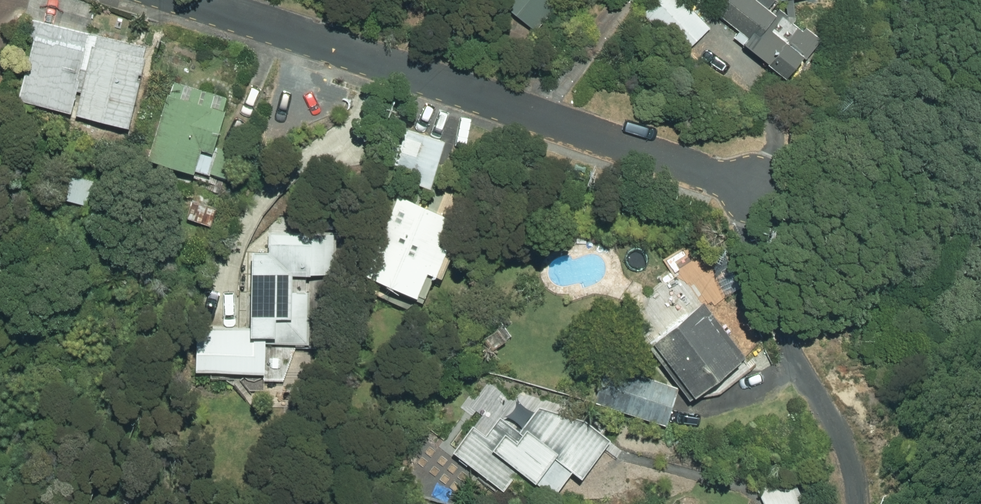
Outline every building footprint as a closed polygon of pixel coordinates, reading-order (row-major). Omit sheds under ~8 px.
[(540,28),(563,0),(506,0),(540,28)] [(686,54),(714,26),(688,0),(662,0),(647,15),(686,54)] [(789,76),(808,54),(810,57),(827,37),(811,24),(807,29),(797,21),(800,18),(797,0),(729,0),(721,10),(742,27),(735,36),(756,54),(759,51),(789,76)] [(19,98),(132,126),(149,56),(146,55),(149,44),(33,15),(28,35),(35,37),(19,98)] [(230,95),(176,79),(172,93),(170,92),(152,156),(198,170),(199,168),(232,178),(241,152),(217,145),(229,107),(226,107),(230,95)] [(404,177),(434,186),(447,141),(397,125),(387,158),(408,164),(404,177)] [(369,272),(420,295),(433,267),(442,271),(452,246),(443,242),(454,216),(403,193),(369,272)] [(191,215),(214,223),(221,205),(197,196),(191,215)] [(200,370),(269,370),(269,342),(314,342),(314,289),(296,290),(297,273),(340,273),(339,232),(272,232),(271,249),(255,248),(256,326),(201,326),(200,370)] [(652,345),(693,399),(746,357),(704,304),(652,345)] [(598,402),(670,424),(682,388),(610,365),(598,402)] [(614,437),(587,418),(544,404),(525,431),(504,415),(490,434),(477,425),(457,452),(507,488),(522,467),(536,477),(558,493),(577,469),(587,476),(614,437)] [(768,503),(809,503),(794,472),(760,488),(768,503)]
